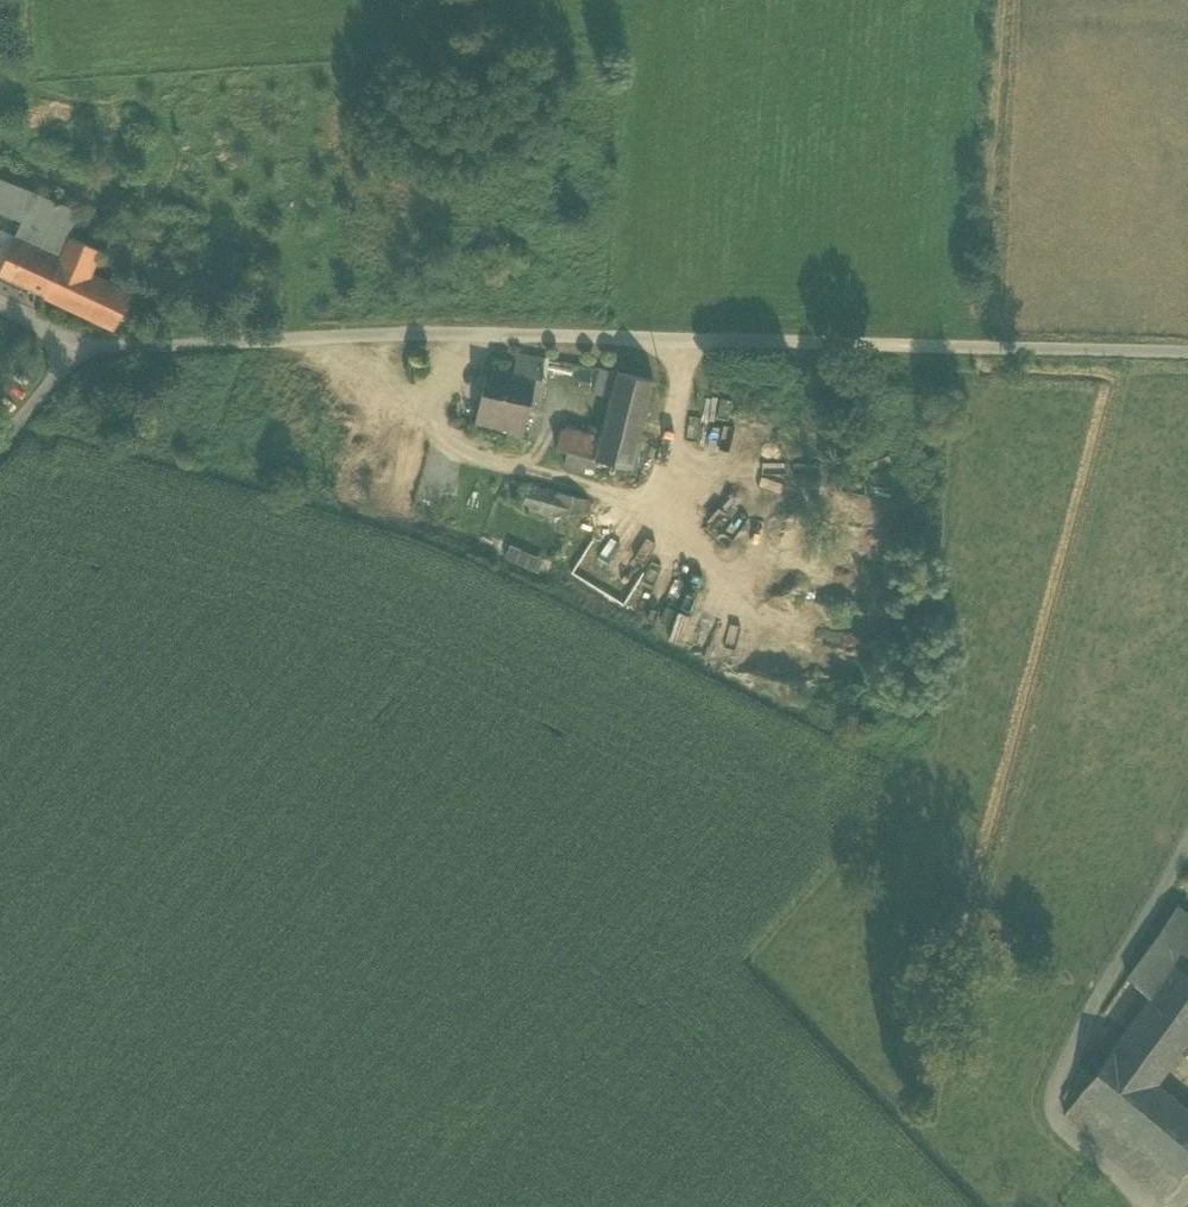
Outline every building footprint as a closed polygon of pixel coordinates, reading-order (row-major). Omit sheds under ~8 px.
[(0,182),(0,211),(22,220),(69,241),(69,240),(81,214),(0,182)] [(14,238),(61,259),(69,241),(22,220),(15,236),(14,238)] [(14,238),(15,236),(0,229),(0,271),(14,238)] [(45,297),(57,267),(61,259),(14,238),(0,271),(0,277),(45,297)] [(69,240),(69,241),(61,259),(57,267),(87,280),(99,253),(69,240)] [(87,280),(57,267),(45,297),(111,325),(123,296),(87,280)] [(514,374),(544,380),(548,361),(517,355),(514,374)] [(610,398),(617,371),(600,367),(593,394),(610,398)] [(508,437),(522,441),(532,402),(539,403),(544,380),(514,374),(488,369),(475,423),(510,431),(508,437)] [(654,381),(617,371),(610,398),(599,440),(594,459),(596,459),(632,469),(654,381)] [(568,452),(594,459),(599,440),(561,430),(556,449),(568,452)] [(565,468),(592,475),(596,459),(594,459),(568,452),(565,468)] [(522,507),(554,516),(559,495),(530,486),(522,507)] [(587,500),(559,495),(554,516),(584,512),(587,500)] [(566,540),(554,559),(569,569),(581,550),(566,540)] [(545,560),(510,545),(504,558),(539,573),(545,560)] [(652,595),(644,620),(669,627),(685,574),(650,564),(649,570),(635,566),(620,616),(628,618),(636,590),(652,595)] [(638,593),(629,620),(640,623),(649,596),(638,593)] [(1114,1047),(1158,1083),(1187,1042),(1187,917),(1178,908),(1128,979),(1150,998),(1114,1047)] [(1187,1170),(1187,1108),(1158,1083),(1114,1047),(1104,1062),(1080,1094),(1182,1178),(1187,1170)] [(1064,1099),(1072,1105),(1080,1094),(1104,1062),(1095,1055),(1064,1099)] [(1164,1198),(1182,1178),(1080,1094),(1072,1105),(1064,1115),(1164,1198)]
